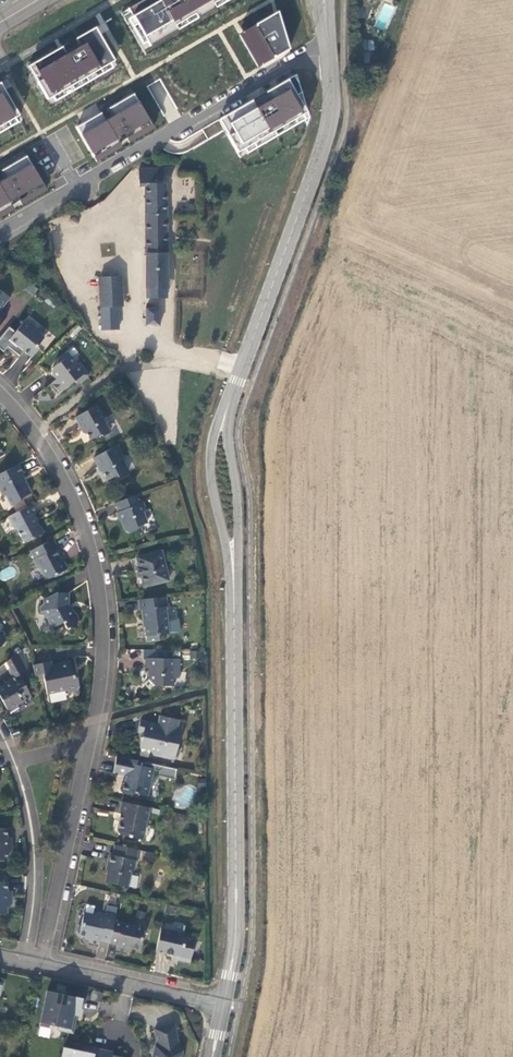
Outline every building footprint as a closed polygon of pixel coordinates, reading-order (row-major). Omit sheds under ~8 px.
[(123,13),(145,51),(233,0),(146,0),(123,13)] [(278,13),(240,35),(259,67),(289,50),(278,13)] [(95,28),(29,66),(52,104),(117,67),(95,28)] [(309,115),(296,75),(220,120),(243,160),(306,125),(309,115)] [(19,124),(0,93),(0,135),(19,124)] [(155,129),(133,93),(78,127),(100,163),(155,129)] [(0,172),(0,211),(44,186),(27,156),(0,172)] [(171,168),(139,169),(139,186),(145,186),(146,293),(154,293),(154,288),(166,288),(165,177),(171,177),(171,168)] [(99,277),(101,307),(118,306),(122,306),(121,276),(99,277)] [(9,296),(0,291),(0,307),(9,296)] [(9,296),(0,307),(0,311),(11,297),(9,296)] [(119,329),(118,306),(101,307),(102,329),(119,329)] [(37,347),(44,338),(24,321),(15,332),(9,327),(0,338),(0,349),(4,352),(8,346),(20,356),(24,351),(32,357),(39,349),(37,347)] [(80,382),(89,375),(79,363),(77,365),(67,352),(58,360),(58,364),(52,368),(51,373),(57,380),(52,383),(59,393),(75,381),(73,379),(76,377),(80,382)] [(96,406),(75,417),(81,430),(85,431),(90,440),(99,435),(103,436),(110,432),(96,406)] [(117,445),(94,458),(99,467),(100,466),(108,480),(116,476),(119,477),(128,471),(120,457),(121,454),(117,445)] [(21,475),(23,474),(18,464),(0,474),(0,491),(2,495),(6,496),(11,506),(20,501),(21,498),(31,493),(21,475)] [(137,494),(114,503),(118,513),(120,513),(122,518),(120,518),(125,531),(129,533),(135,531),(137,527),(147,523),(143,513),(145,508),(143,502),(141,503),(137,494)] [(36,522),(32,514),(36,512),(32,504),(8,517),(13,527),(16,528),(23,541),(27,542),(44,533),(37,521),(36,522)] [(61,560),(54,548),(57,547),(53,539),(30,551),(34,558),(33,559),(37,567),(40,569),(45,576),(49,578),(67,568),(64,561),(61,560)] [(161,551),(137,557),(139,568),(137,569),(139,578),(142,577),(144,587),(168,580),(161,551)] [(67,606),(68,594),(56,593),(44,599),(43,603),(41,605),(41,611),(43,615),(47,617),(51,625),(55,626),(63,622),(66,628),(77,623),(78,619),(74,612),(70,611),(67,606)] [(166,597),(138,600),(139,610),(142,610),(143,620),(144,620),(147,642),(160,640),(159,635),(169,634),(166,607),(168,607),(166,597)] [(25,686),(29,684),(23,672),(27,670),(23,649),(8,660),(17,675),(9,680),(10,682),(0,687),(0,696),(7,709),(10,710),(17,706),(17,703),(30,696),(31,695),(25,686)] [(174,686),(174,678),(179,678),(180,659),(145,658),(145,668),(149,668),(148,679),(155,686),(174,686)] [(71,661),(52,665),(51,661),(33,665),(36,681),(44,679),(47,694),(66,690),(69,692),(77,690),(79,687),(77,678),(74,676),(71,661)] [(158,724),(140,721),(138,732),(144,733),(141,748),(150,750),(153,755),(174,759),(175,758),(177,756),(179,750),(177,748),(181,729),(177,728),(179,720),(160,716),(158,724)] [(177,769),(117,756),(113,772),(126,775),(125,782),(122,783),(120,790),(122,793),(131,795),(134,793),(148,796),(154,770),(159,771),(158,775),(175,779),(177,769)] [(149,807),(122,801),(119,813),(121,814),(117,831),(120,835),(142,839),(149,807)] [(8,839),(8,838),(7,837),(7,828),(0,828),(0,860),(7,860),(7,853),(8,853),(8,852),(9,852),(9,851),(10,851),(10,850),(10,849),(11,848),(11,847),(11,846),(11,845),(11,844),(11,843),(11,842),(10,841),(10,840),(9,840),(9,839),(8,839)] [(128,887),(131,872),(134,870),(138,850),(114,844),(112,855),(109,854),(107,864),(108,865),(104,882),(128,887)] [(131,875),(129,886),(136,888),(138,876),(131,875)] [(8,892),(8,891),(7,891),(7,882),(0,882),(0,913),(7,913),(7,907),(7,906),(8,906),(8,905),(9,905),(10,904),(10,903),(10,902),(11,902),(11,901),(11,900),(11,899),(11,898),(11,897),(11,896),(11,895),(10,894),(10,893),(9,893),(9,892),(8,892)] [(110,942),(114,922),(117,907),(107,905),(105,914),(96,913),(93,915),(83,913),(81,923),(78,925),(76,932),(78,935),(90,938),(89,942),(99,944),(100,940),(110,942)] [(144,928),(114,922),(110,942),(109,943),(117,945),(116,949),(126,952),(127,947),(139,950),(144,928)] [(161,928),(156,951),(172,955),(171,959),(190,962),(195,939),(184,937),(185,933),(161,928)] [(73,1014),(78,1015),(80,1006),(82,997),(46,990),(44,1003),(46,1004),(45,1011),(42,1011),(39,1024),(52,1027),(53,1025),(58,1026),(58,1028),(72,1031),(75,1019),(72,1018),(73,1014)] [(155,1028),(158,1046),(155,1045),(153,1056),(181,1056),(182,1051),(179,1050),(175,1024),(155,1028)] [(125,1056),(112,1054),(112,1056),(105,1055),(106,1050),(95,1047),(83,1044),(81,1051),(64,1047),(61,1056),(124,1056),(125,1056)]
